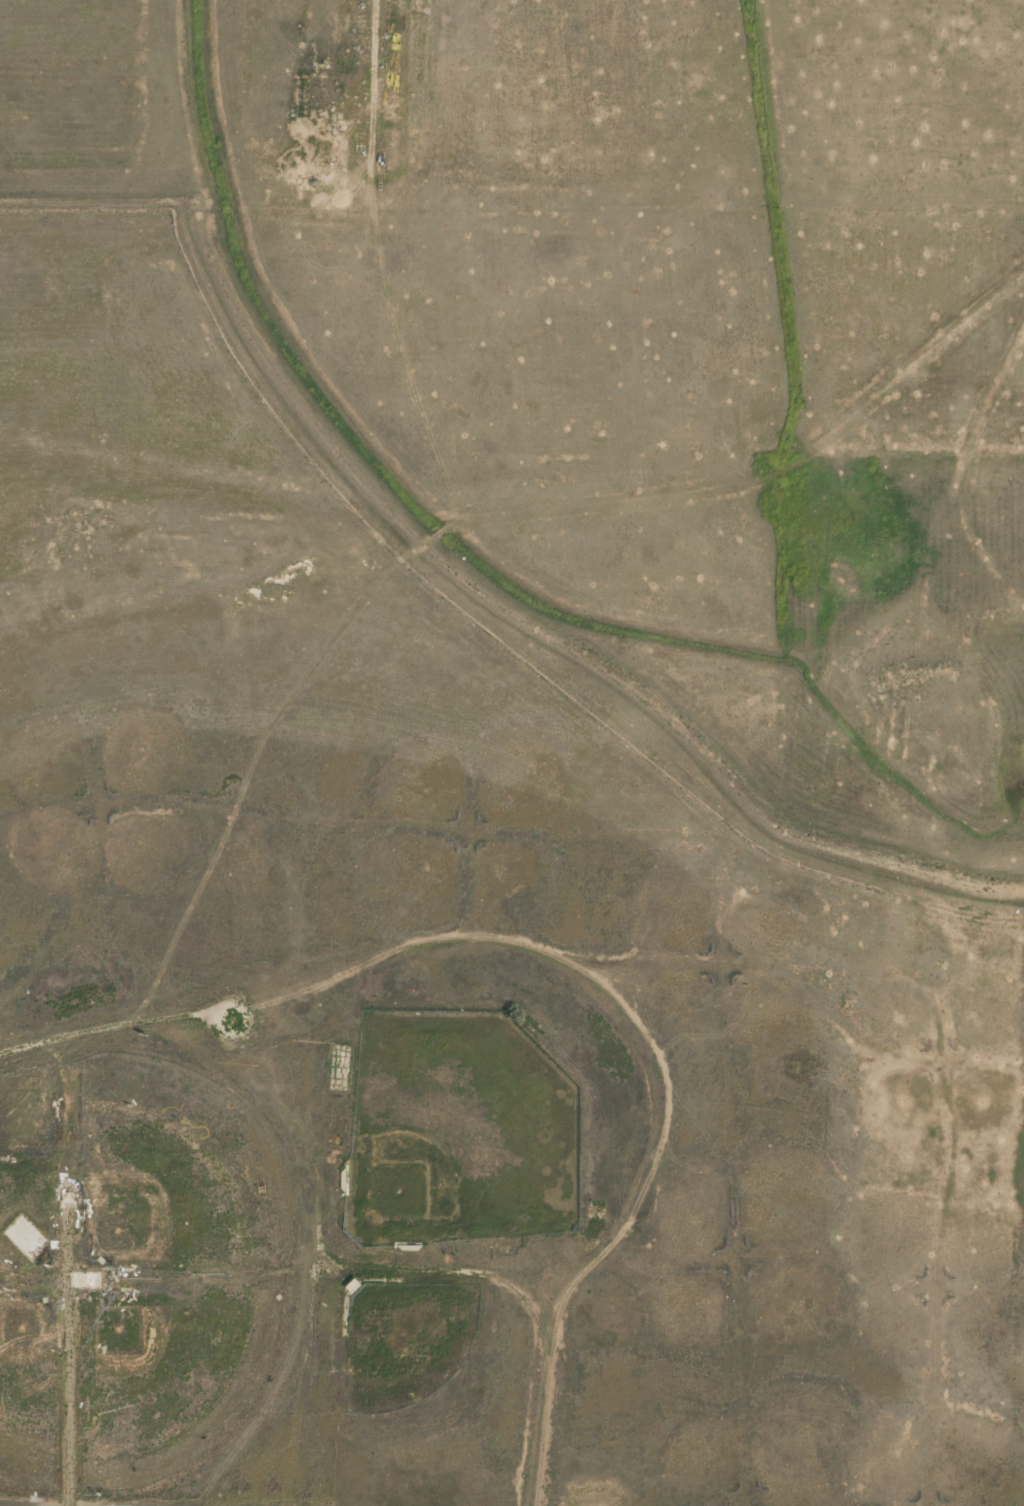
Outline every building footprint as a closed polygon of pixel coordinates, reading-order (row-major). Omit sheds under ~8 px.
[(61,1210),(78,1210),(78,1185),(61,1185),(61,1210)] [(96,1274),(74,1275),(74,1288),(96,1287),(96,1274)]
